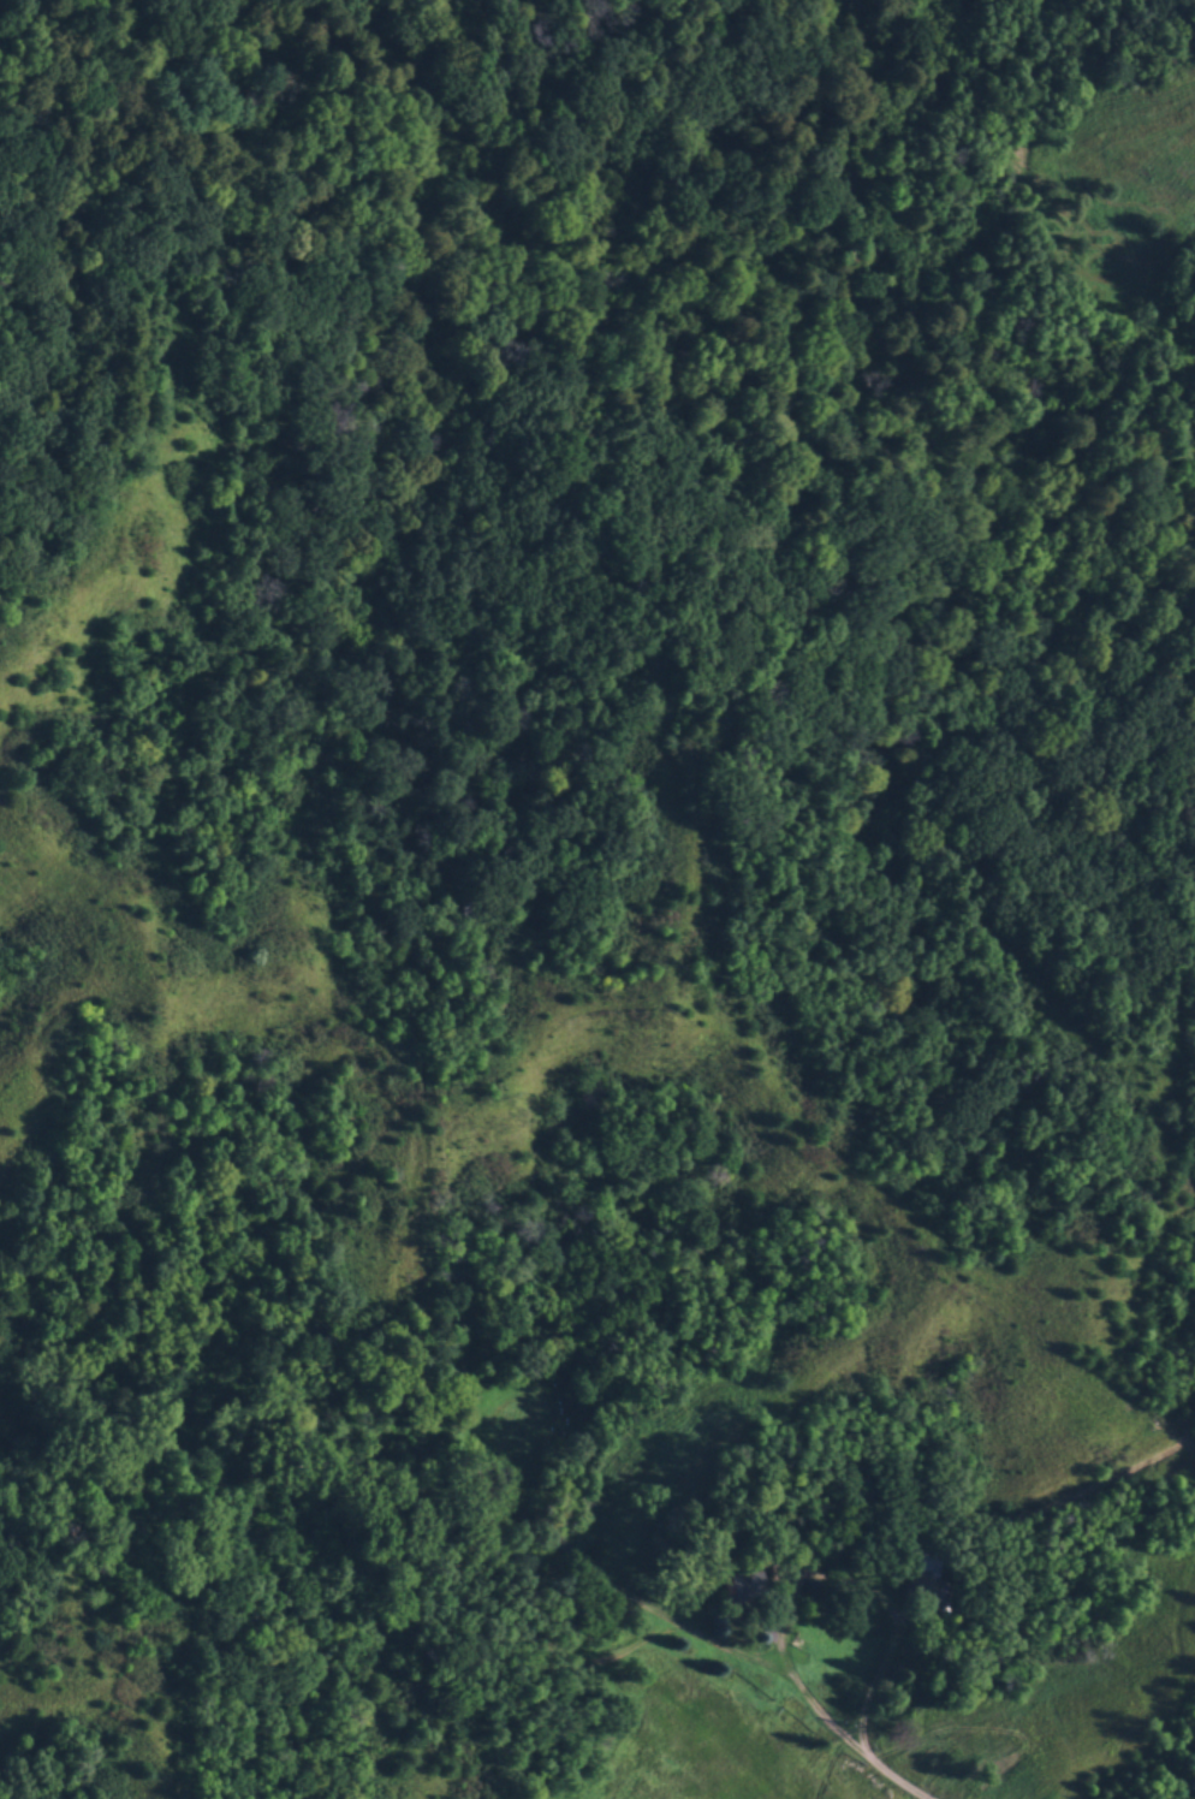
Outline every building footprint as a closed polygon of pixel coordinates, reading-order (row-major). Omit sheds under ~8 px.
[(945,1609),(954,1584),(930,1576),(921,1600),(945,1609)]
